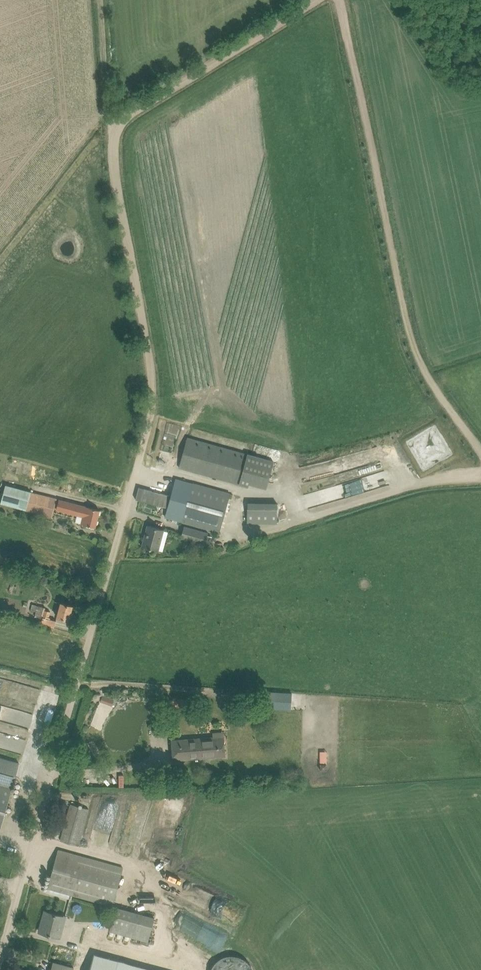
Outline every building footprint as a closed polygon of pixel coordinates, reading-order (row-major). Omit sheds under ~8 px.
[(179,467),(189,469),(213,476),(212,478),(216,479),(217,477),(249,486),(251,477),(268,482),(274,461),(187,437),(179,467)] [(379,446),(336,456),(340,469),(368,462),(369,465),(383,462),(379,446)] [(367,475),(372,490),(389,484),(383,470),(367,475)] [(165,517),(175,519),(220,532),(230,493),(176,478),(165,517)] [(8,486),(3,504),(27,510),(52,517),(54,512),(54,509),(30,503),(32,492),(8,486)] [(140,486),(137,497),(140,498),(167,506),(171,494),(143,486),(140,486)] [(58,500),(56,510),(74,514),(83,517),(82,524),(86,525),(95,527),(100,510),(86,507),(77,504),(58,500)] [(245,501),(246,523),(276,522),(276,508),(279,508),(279,501),(245,501)] [(142,546),(152,549),(158,551),(159,549),(156,549),(160,534),(163,535),(164,529),(148,525),(142,546)] [(181,538),(191,540),(205,544),(208,533),(184,526),(181,538)] [(57,617),(59,617),(69,620),(73,606),(61,603),(57,617)] [(37,612),(35,615),(35,617),(42,619),(45,609),(46,608),(33,604),(31,610),(37,612)] [(42,619),(41,623),(54,627),(56,621),(56,620),(48,618),(50,611),(45,609),(42,619)] [(266,691),(265,707),(289,709),(291,693),(266,691)] [(174,698),(174,706),(184,706),(184,698),(174,698)] [(183,740),(173,741),(175,759),(184,758),(218,756),(225,756),(225,748),(224,731),(212,732),(213,738),(183,740)] [(0,758),(0,832),(19,763),(0,758)] [(71,804),(61,841),(70,843),(78,846),(89,809),(71,804)] [(48,888),(57,891),(112,906),(123,867),(58,849),(48,888)] [(189,887),(182,899),(241,929),(247,917),(189,887)] [(115,906),(109,930),(147,941),(154,917),(115,906)] [(39,932),(49,934),(60,937),(64,924),(60,923),(63,916),(48,912),(44,925),(41,925),(39,932)] [(90,969),(155,969),(94,954),(90,969)]
